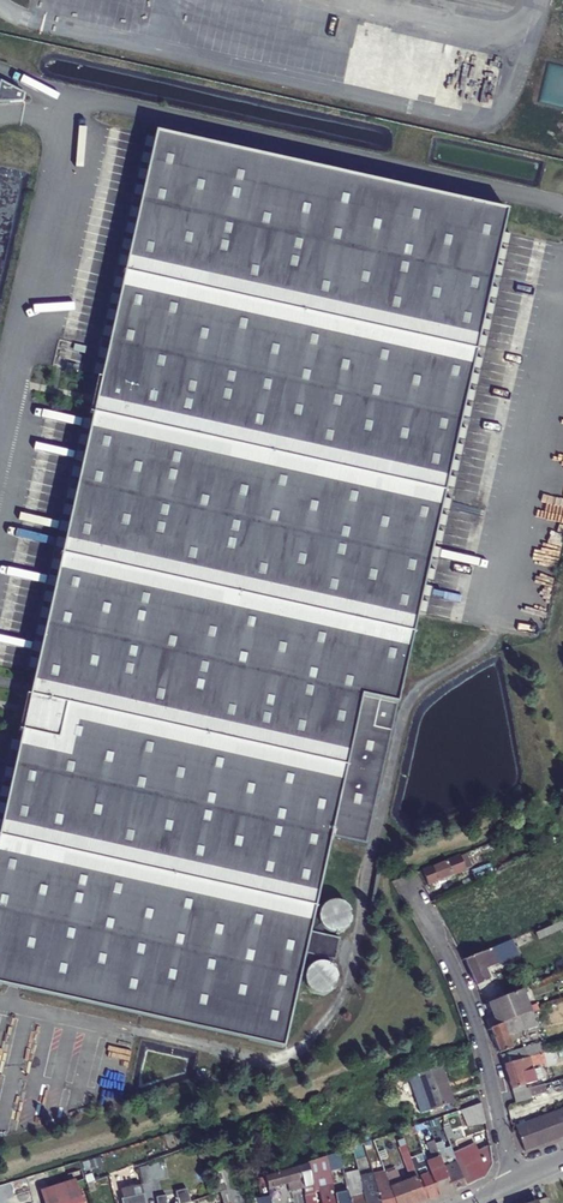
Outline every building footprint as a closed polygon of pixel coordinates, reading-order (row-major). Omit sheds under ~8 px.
[(0,82),(0,102),(21,101),(23,94),(0,82)] [(325,929),(328,931),(332,932),(336,932),(341,931),(344,929),(347,926),(349,923),(351,918),(351,914),(350,910),(348,906),(345,903),(341,901),(337,900),(333,900),(329,901),(325,903),(322,906),(320,910),(319,914),(319,918),(320,922),(312,929),(312,932),(309,931),(330,837),(365,845),(507,211),(155,132),(0,825),(0,985),(283,1048),(304,953),(307,954),(306,957),(311,966),(308,969),(306,972),(305,976),(305,981),(306,985),(309,988),(312,991),(315,993),(320,994),(324,994),(328,992),(331,990),(334,987),(336,983),(337,979),(337,975),(335,971),(333,967),(330,965),(326,963),(322,962),(318,962),(314,956),(335,960),(340,938),(319,934),(325,929)] [(461,854),(424,869),(429,882),(467,867),(461,854)] [(524,925),(528,923),(521,908),(517,909),(524,925)] [(539,940),(561,929),(559,926),(537,936),(539,940)] [(464,960),(476,984),(489,979),(484,969),(505,960),(504,957),(500,958),(495,946),(464,960)] [(497,1024),(531,1011),(522,987),(515,989),(488,1001),(497,1024)] [(533,1011),(538,1024),(545,1022),(539,1008),(533,1011)] [(512,1047),(510,1041),(508,1035),(521,1030),(538,1024),(533,1011),(531,1011),(497,1024),(490,1027),(499,1052),(499,1051),(512,1047)] [(523,1037),(521,1030),(508,1035),(510,1041),(523,1037)] [(525,1057),(546,1051),(543,1041),(523,1047),(523,1048),(525,1057)] [(525,1057),(523,1048),(501,1055),(505,1064),(525,1057)] [(505,1064),(516,1102),(531,1097),(531,1095),(529,1087),(526,1088),(523,1079),(532,1076),(530,1070),(533,1069),(531,1065),(543,1062),(545,1066),(555,1063),(551,1049),(546,1051),(525,1057),(505,1064)] [(419,1074),(431,1110),(452,1103),(440,1067),(419,1074)] [(422,1114),(431,1110),(419,1074),(409,1077),(422,1114)] [(544,1083),(529,1087),(531,1095),(546,1091),(544,1083)] [(484,1122),(478,1103),(460,1110),(467,1126),(484,1122)] [(562,1136),(562,1108),(541,1116),(542,1119),(517,1128),(518,1130),(524,1151),(562,1136)] [(444,1116),(428,1121),(431,1128),(445,1123),(444,1116)] [(415,1126),(419,1137),(432,1132),(431,1128),(428,1121),(415,1126)] [(445,1128),(450,1140),(454,1138),(450,1126),(445,1128)] [(385,1175),(395,1202),(419,1202),(425,1201),(413,1166),(401,1130),(395,1132),(397,1138),(412,1181),(400,1185),(395,1172),(385,1175)] [(374,1146),(397,1138),(395,1132),(372,1140),(374,1146)] [(453,1190),(437,1144),(435,1141),(428,1143),(434,1159),(427,1161),(439,1195),(453,1190)] [(453,1190),(466,1186),(457,1162),(454,1152),(452,1147),(446,1149),(444,1142),(437,1144),(453,1190)] [(492,1165),(489,1146),(478,1152),(475,1144),(454,1152),(457,1162),(466,1186),(486,1178),(492,1165)] [(309,1162),(307,1162),(311,1172),(328,1166),(325,1156),(309,1162)] [(427,1161),(413,1166),(425,1201),(439,1195),(427,1161)] [(290,1186),(290,1189),(305,1187),(308,1200),(307,1200),(308,1202),(317,1202),(311,1172),(307,1162),(304,1163),(305,1165),(264,1175),(267,1186),(288,1181),(290,1186)] [(146,1164),(137,1166),(141,1182),(149,1180),(146,1164)] [(221,1191),(228,1189),(237,1187),(231,1168),(221,1171),(225,1184),(209,1188),(211,1194),(221,1191)] [(359,1176),(357,1169),(348,1171),(352,1178),(359,1176)] [(361,1186),(366,1202),(381,1202),(377,1191),(374,1177),(373,1174),(359,1176),(361,1186)] [(264,1175),(256,1178),(262,1198),(257,1199),(258,1202),(271,1202),(268,1191),(267,1186),(264,1175)] [(381,1202),(395,1202),(385,1175),(374,1177),(377,1191),(381,1202)] [(40,1189),(45,1202),(84,1202),(74,1177),(40,1189)] [(330,1177),(323,1179),(325,1188),(320,1189),(322,1202),(336,1202),(335,1199),(331,1183),(330,1177)] [(345,1180),(351,1202),(366,1202),(361,1186),(352,1188),(349,1179),(345,1180)] [(345,1180),(339,1181),(344,1197),(340,1198),(335,1199),(336,1202),(351,1202),(345,1180)] [(288,1181),(267,1186),(268,1191),(290,1186),(288,1181)] [(336,1182),(331,1183),(335,1199),(340,1198),(336,1182)] [(189,1201),(208,1195),(211,1194),(209,1188),(178,1197),(179,1202),(183,1202),(189,1201)] [(224,1202),(232,1202),(228,1189),(221,1191),(224,1202)]
